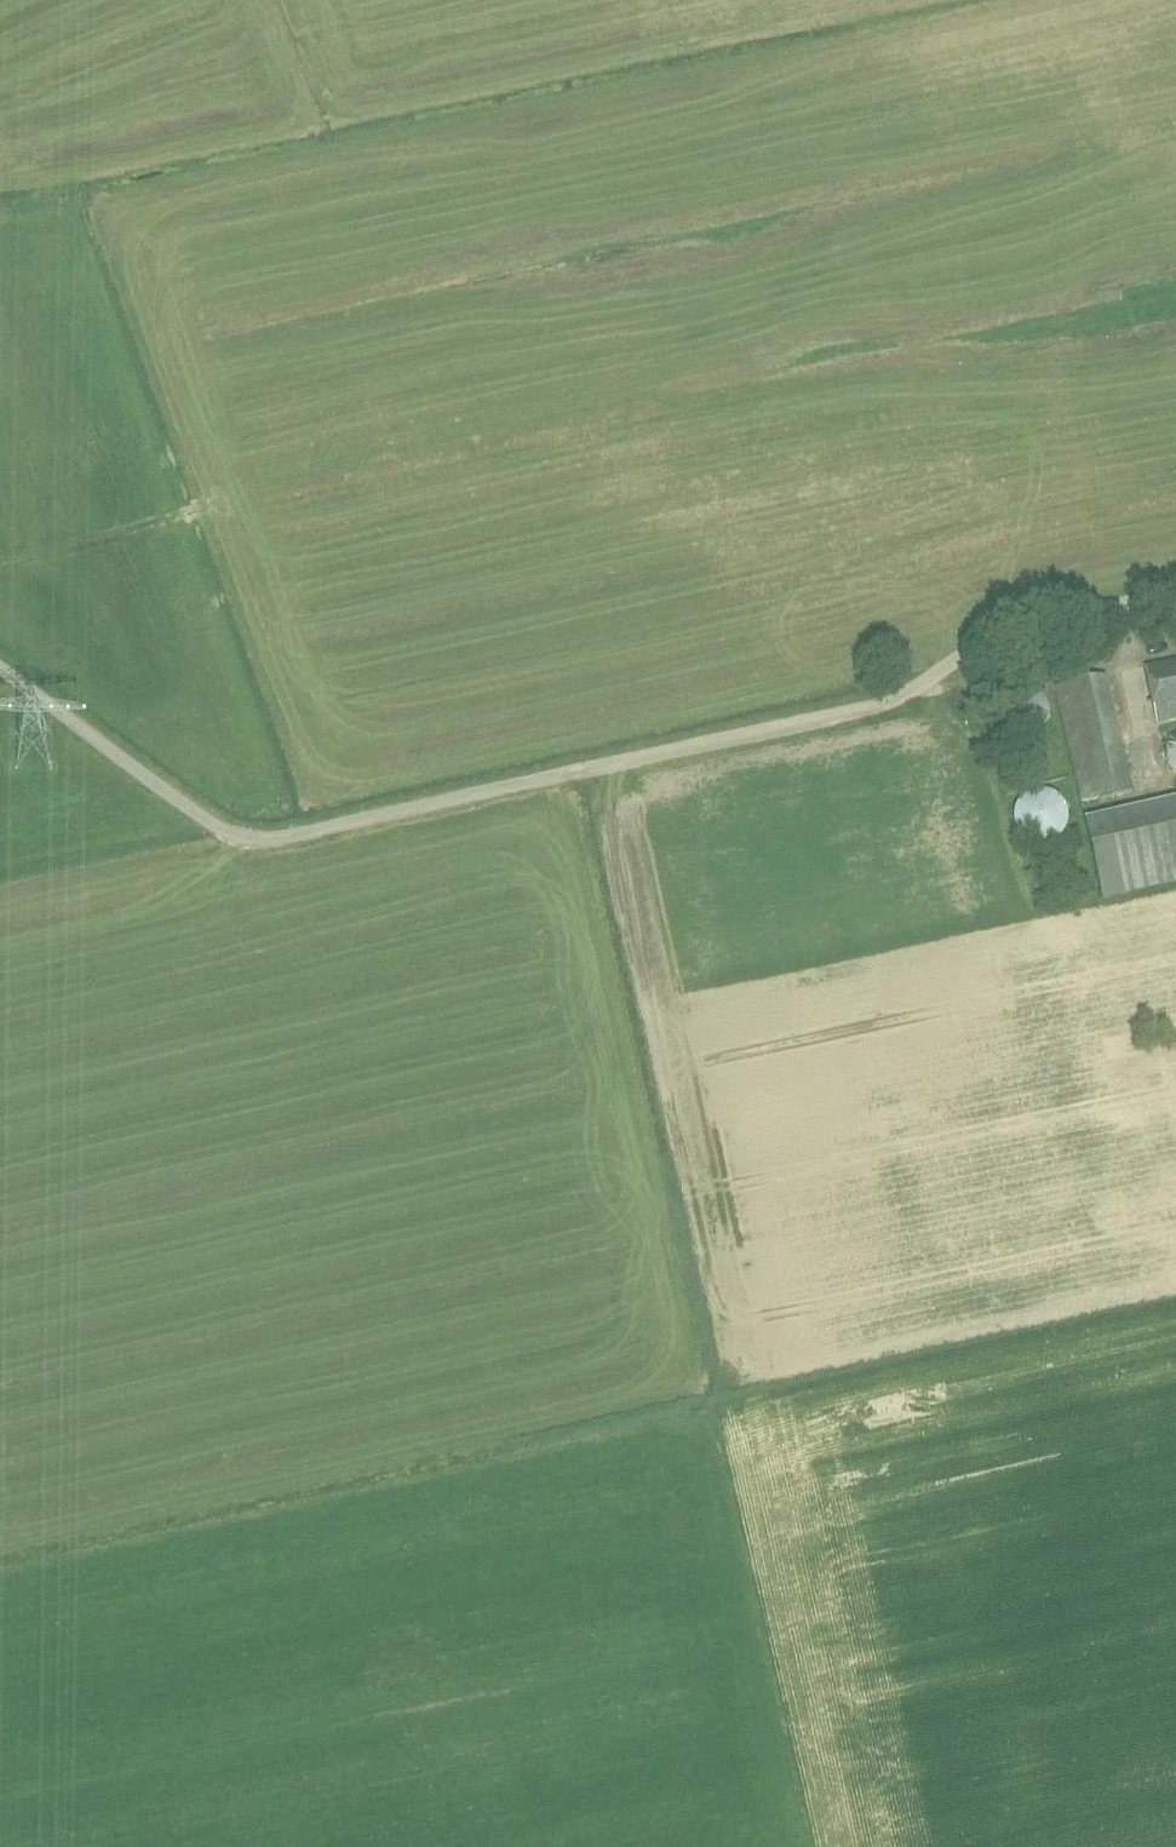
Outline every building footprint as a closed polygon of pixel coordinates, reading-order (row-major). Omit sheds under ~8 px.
[(1145,667),(1157,724),(1175,720),(1175,660),(1145,667)] [(1132,790),(1105,675),(1055,687),(1082,802),(1132,790)] [(1051,717),(1045,690),(1021,685),(1001,701),(1006,726),(1031,735),(1051,717)] [(1066,829),(1069,820),(1068,811),(1064,802),(1057,795),(1048,791),(1039,790),(1030,793),(1022,798),(1016,806),(1014,815),(1014,823),(1017,831),(1023,838),(1030,843),(1038,845),(1047,845),(1055,841),(1062,836),(1066,829)] [(1086,822),(1104,898),(1175,881),(1175,801),(1086,822)]
